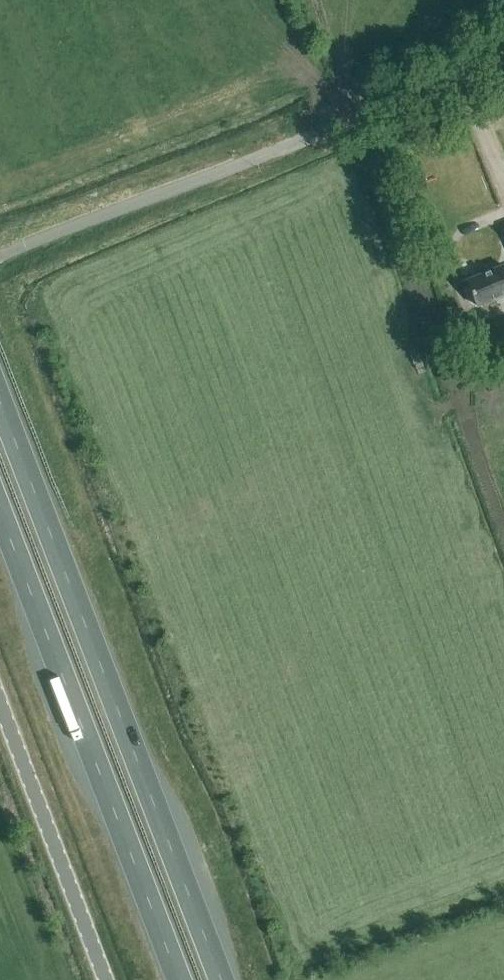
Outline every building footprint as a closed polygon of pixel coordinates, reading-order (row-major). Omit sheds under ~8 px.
[(503,267),(468,282),(478,308),(503,298),(503,268),(503,267)]
